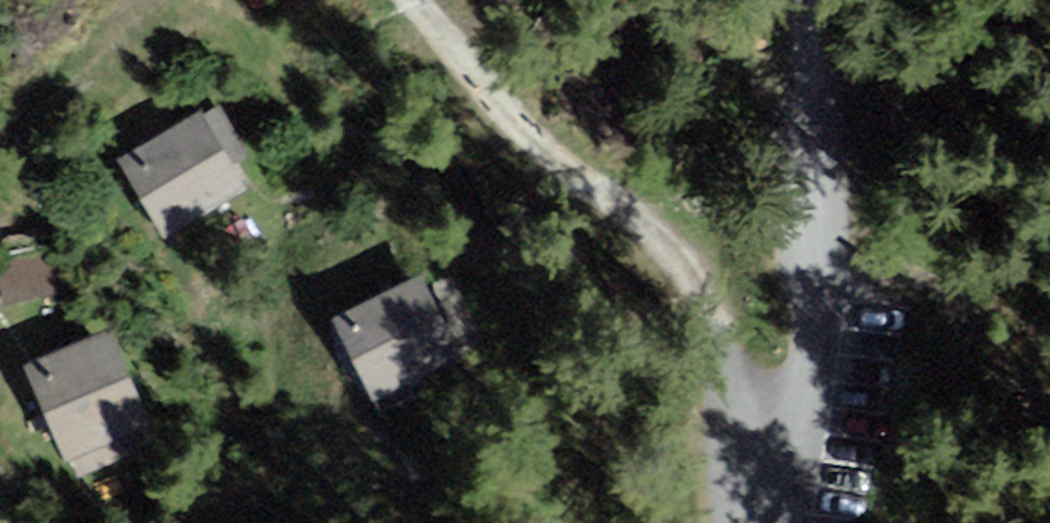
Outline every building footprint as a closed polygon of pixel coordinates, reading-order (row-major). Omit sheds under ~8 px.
[(215,109),(127,164),(173,238),(247,191),(234,171),(248,162),(215,109)] [(421,270),(330,317),(378,409),(469,363),(421,270)] [(101,324),(13,364),(67,481),(125,455),(119,441),(149,427),(101,324)]
